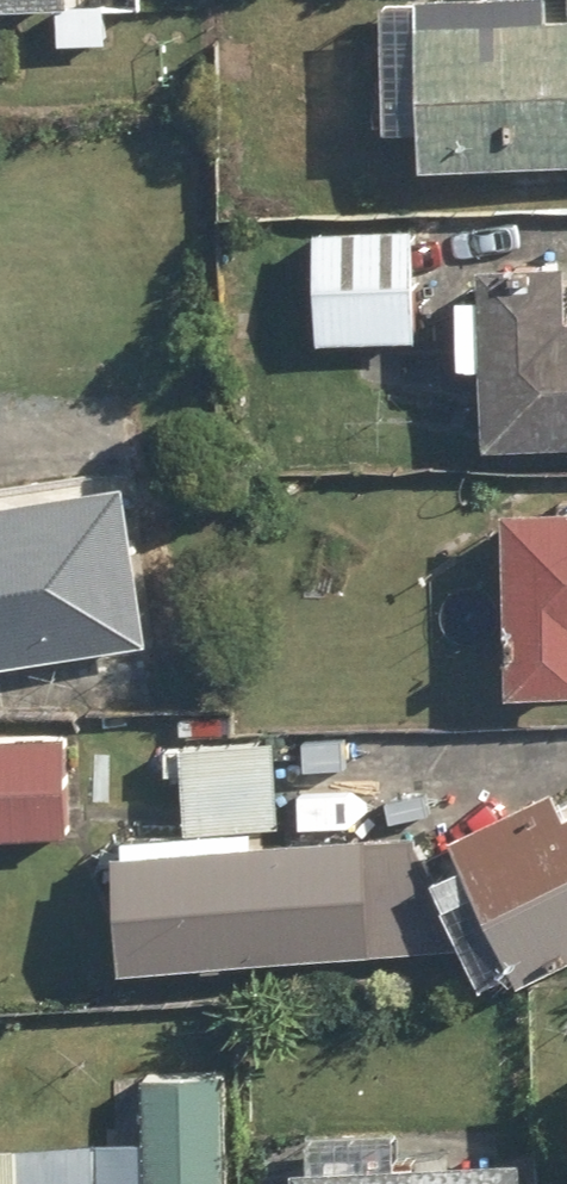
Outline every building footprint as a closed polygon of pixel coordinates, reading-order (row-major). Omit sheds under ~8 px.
[(83,7),(82,0),(0,0),(0,8),(83,7)] [(408,120),(445,120),(445,156),(566,155),(566,0),(406,0),(408,120)] [(431,220),(332,222),(334,335),(433,334),(431,220)] [(504,254),(506,438),(566,437),(566,254),(504,254)] [(161,636),(139,475),(0,493),(0,657),(161,636)] [(529,497),(532,684),(566,684),(566,497),(529,497)] [(0,730),(0,831),(83,830),(82,729),(0,730)] [(139,843),(145,960),(485,942),(502,975),(540,959),(545,970),(566,960),(566,780),(477,825),(480,830),(438,853),(429,829),(269,837),(269,824),(291,823),(286,736),(200,740),(204,825),(144,828),(145,843),(139,843)] [(158,1071),(159,1136),(0,1139),(0,1183),(240,1183),(238,1069),(158,1071)] [(320,1155),(321,1183),(539,1183),(538,1151),(320,1155)]
